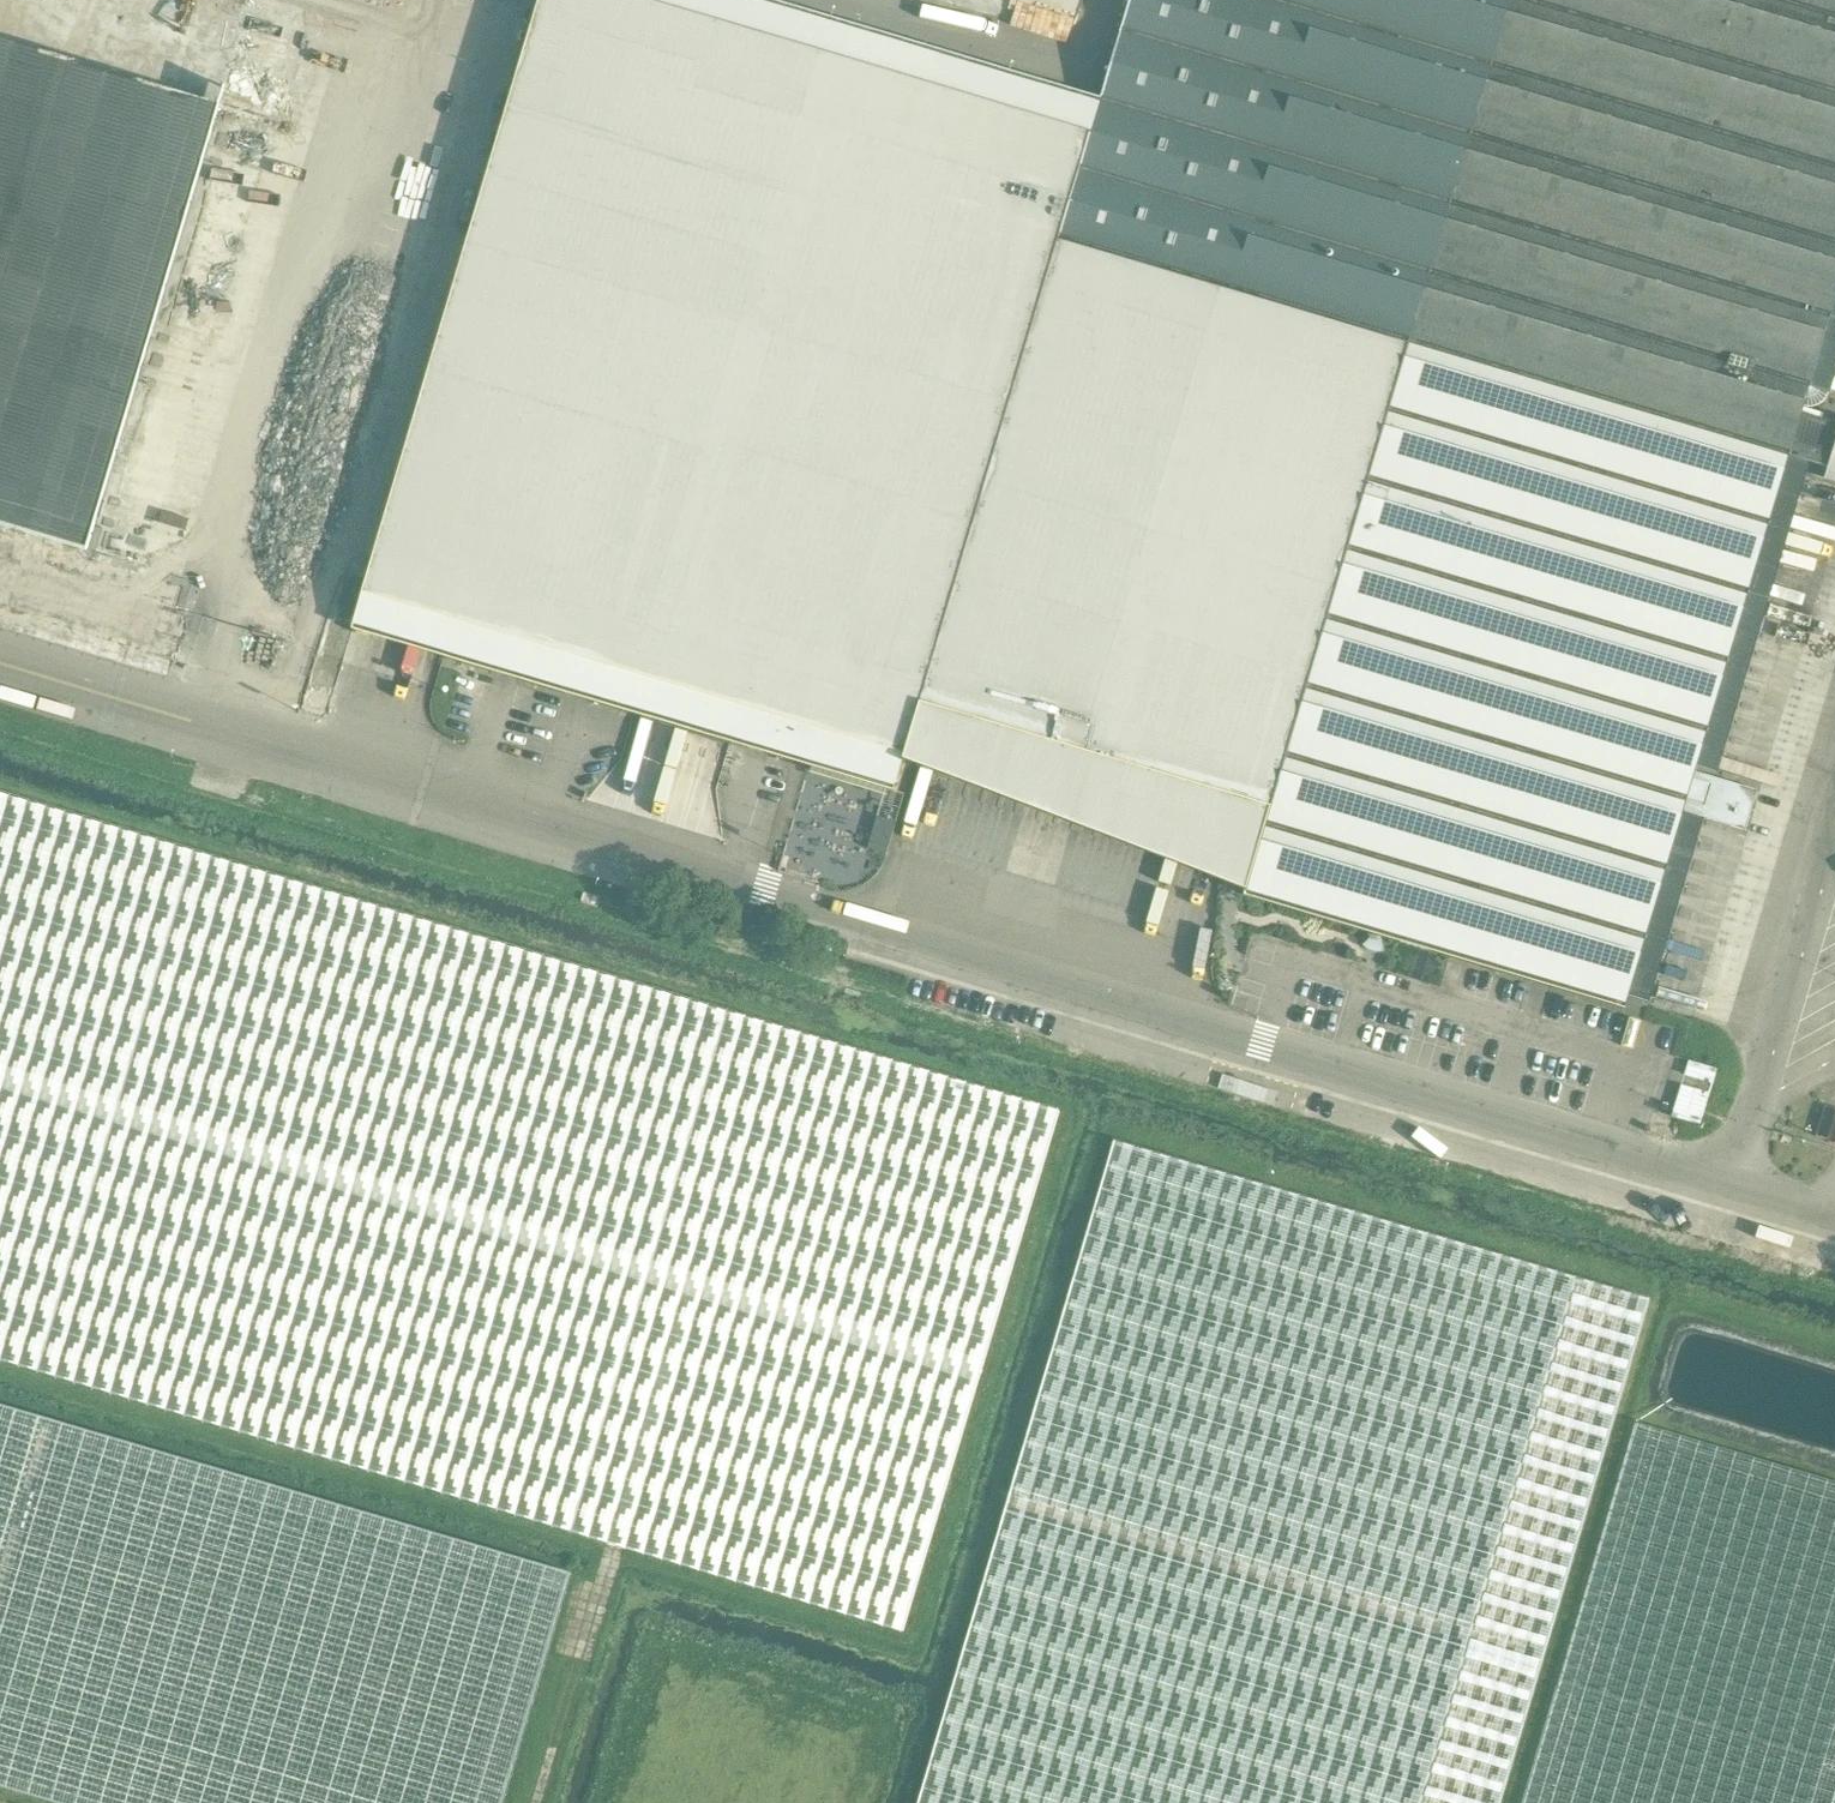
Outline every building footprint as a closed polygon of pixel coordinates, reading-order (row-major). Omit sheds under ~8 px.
[(335,556),(502,0),(0,0),(0,455),(335,556)] [(1100,102),(761,0),(541,0),(364,591),(361,590),(361,591),(362,592),(361,596),(453,623),(444,656),(893,790),(910,733),(1100,102)] [(910,733),(921,737),(925,738),(918,762),(1239,858),(1245,836),(1261,841),(1245,895),(1304,913),(1335,922),(1625,1008),(1628,997),(1648,1003),(1703,818),(1746,831),(1758,791),(1695,772),(1696,767),(1716,773),(1804,478),(1809,462),(1413,342),(1435,266),(1513,0),(1131,0),(1100,102),(910,733)] [(1435,266),(1834,385),(1834,0),(1512,0),(1435,266)] [(900,1632),(904,1620),(1056,1112),(810,1038),(791,1032),(727,1013),(0,795),(0,1361),(900,1632)] [(1114,1145),(921,1802),(1500,1802),(1649,1305),(1387,1226),(1363,1218),(1114,1145)] [(53,1802),(502,1802),(570,1574),(0,1405),(0,1787),(53,1802)] [(1636,1424),(1523,1802),(1834,1802),(1834,1483),(1636,1424)]
